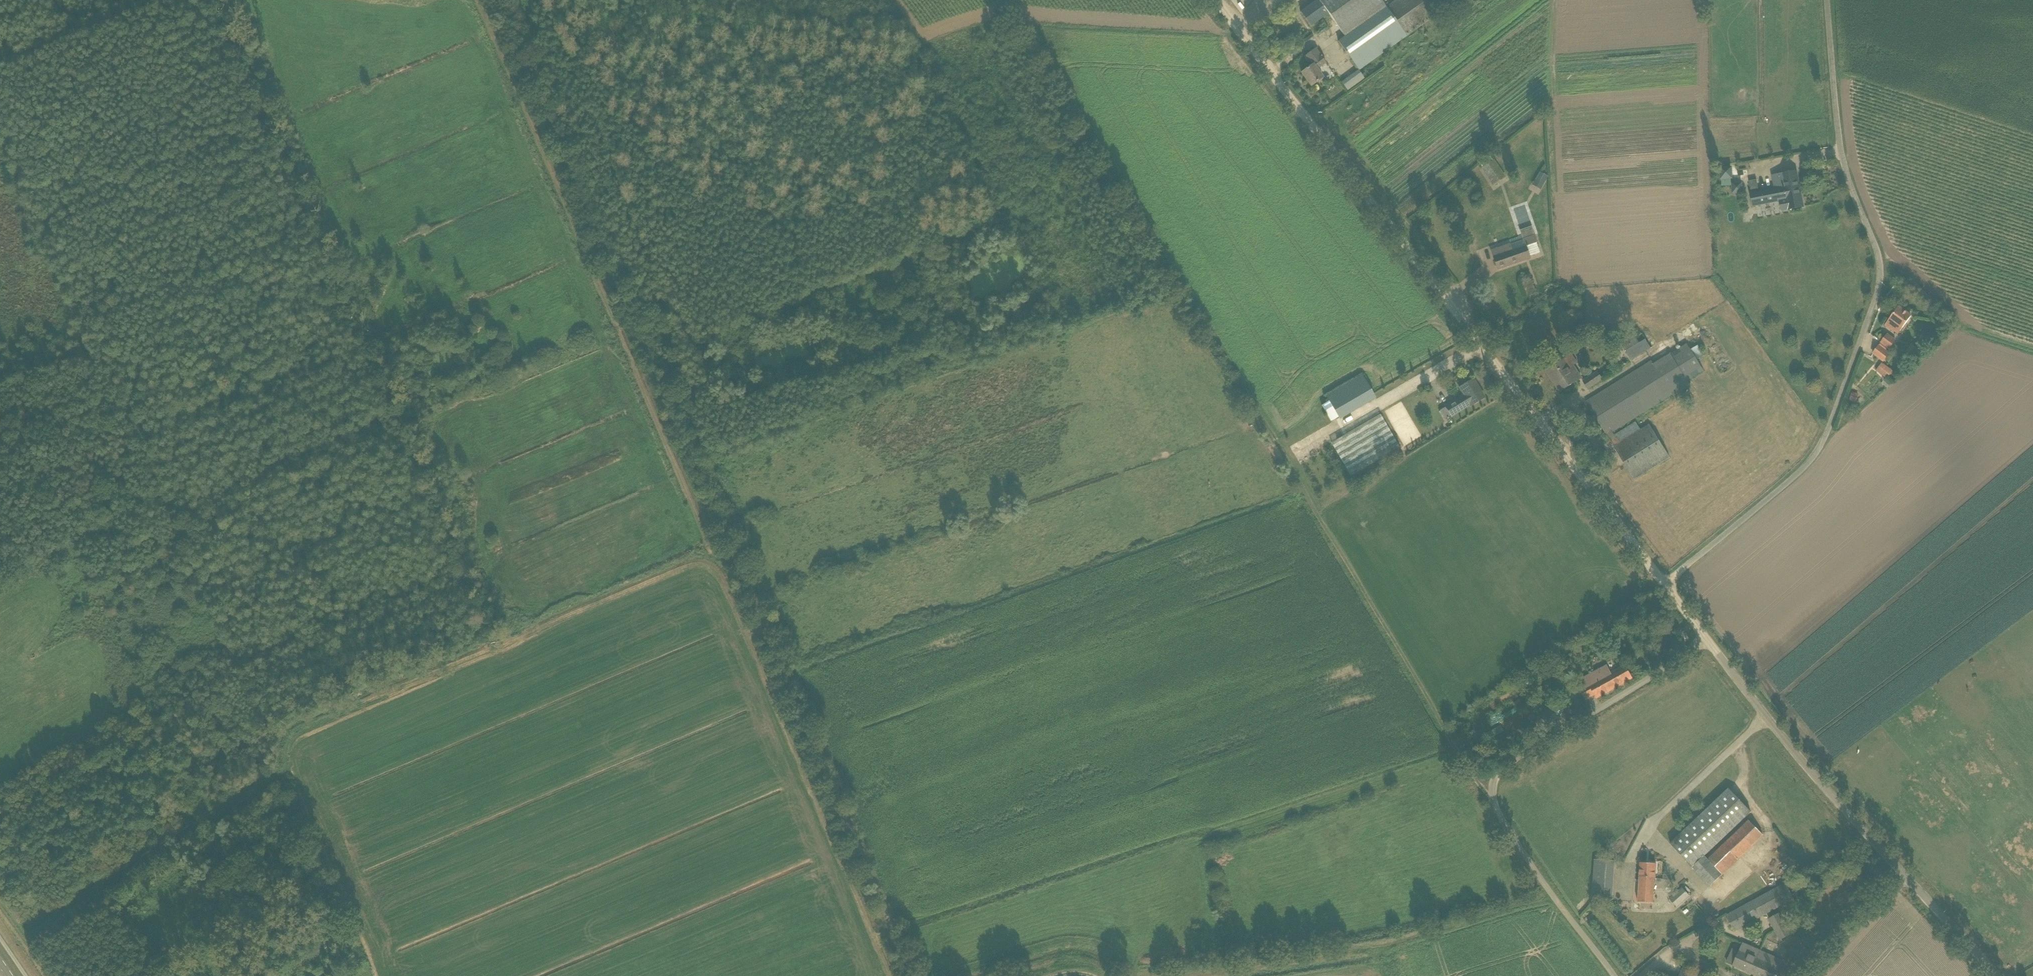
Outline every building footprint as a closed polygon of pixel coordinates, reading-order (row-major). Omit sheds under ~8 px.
[(1328,13),(1319,0),(1303,12),(1312,25),(1328,13)] [(1319,0),(1328,13),(1345,37),(1338,42),(1359,70),(1457,0),(1397,0),(1387,7),(1382,0),(1319,0)] [(1305,69),(1306,70),(1302,73),(1311,87),(1323,78),(1317,70),(1326,63),(1322,57),(1321,55),(1321,56),(1316,49),(1305,57),(1309,62),(1310,61),(1313,65),(1308,68),(1307,68),(1305,69)] [(1803,207),(1797,171),(1796,169),(1773,173),(1775,187),(1759,190),(1757,180),(1749,181),(1751,191),(1750,191),(1753,204),(1786,198),(1788,209),(1803,207)] [(1505,177),(1501,171),(1488,180),(1492,186),(1505,177)] [(1539,171),(1532,184),(1541,189),(1548,176),(1539,171)] [(1742,181),(1731,181),(1731,184),(1732,192),(1743,192),(1742,181)] [(1491,251),(1498,269),(1531,258),(1530,256),(1541,253),(1537,242),(1538,242),(1535,234),(1523,238),(1526,246),(1513,250),(1511,244),(1491,251)] [(1523,282),(1528,296),(1536,294),(1531,280),(1523,282)] [(1899,333),(1911,316),(1899,307),(1889,320),(1897,326),(1894,330),(1899,333)] [(1620,343),(1631,361),(1681,330),(1670,313),(1663,317),(1664,319),(1648,329),(1646,326),(1620,343)] [(1887,334),(1881,342),(1889,348),(1895,340),(1887,334)] [(1671,354),(1670,354),(1654,364),(1652,361),(1586,402),(1634,479),(1670,457),(1649,424),(1620,442),(1613,432),(1672,395),(1673,395),(1690,385),(1687,381),(1703,371),(1687,344),(1671,354)] [(1920,351),(1912,344),(1905,353),(1913,359),(1920,351)] [(1891,353),(1879,345),(1873,353),(1885,361),(1891,353)] [(1570,367),(1565,359),(1547,371),(1552,379),(1554,378),(1562,391),(1581,378),(1573,365),(1570,367)] [(1882,363),(1876,370),(1886,377),(1891,370),(1882,363)] [(1584,381),(1588,389),(1602,379),(1597,372),(1584,381)] [(1376,397),(1363,375),(1326,396),(1339,418),(1376,397)] [(1485,398),(1473,379),(1460,388),(1464,395),(1445,406),(1451,417),(1470,405),(1471,406),(1485,398)] [(1332,440),(1349,475),(1400,449),(1382,414),(1332,440)] [(1576,680),(1582,691),(1586,700),(1595,695),(1597,698),(1632,678),(1624,664),(1611,671),(1606,663),(1576,680)] [(1729,789),(1671,844),(1693,867),(1704,856),(1751,812),(1729,789)] [(1848,860),(1854,855),(1847,847),(1841,852),(1848,860)] [(1722,875),(1708,859),(1704,856),(1693,867),(1711,886),(1722,875)] [(1615,861),(1595,859),(1592,898),(1612,900),(1615,861)] [(1657,864),(1641,863),(1638,902),(1654,903),(1657,864)] [(1786,883),(1765,895),(1773,910),(1794,898),(1786,883)] [(1683,887),(1674,895),(1682,903),(1690,895),(1683,887)] [(1753,921),(1745,905),(1726,916),(1734,931),(1753,921)] [(1776,930),(1785,925),(1779,914),(1769,919),(1776,930)] [(1785,925),(1776,930),(1781,940),(1791,934),(1785,925)] [(1743,943),(1733,966),(1757,975),(1777,975),(1783,961),(1743,943)]
